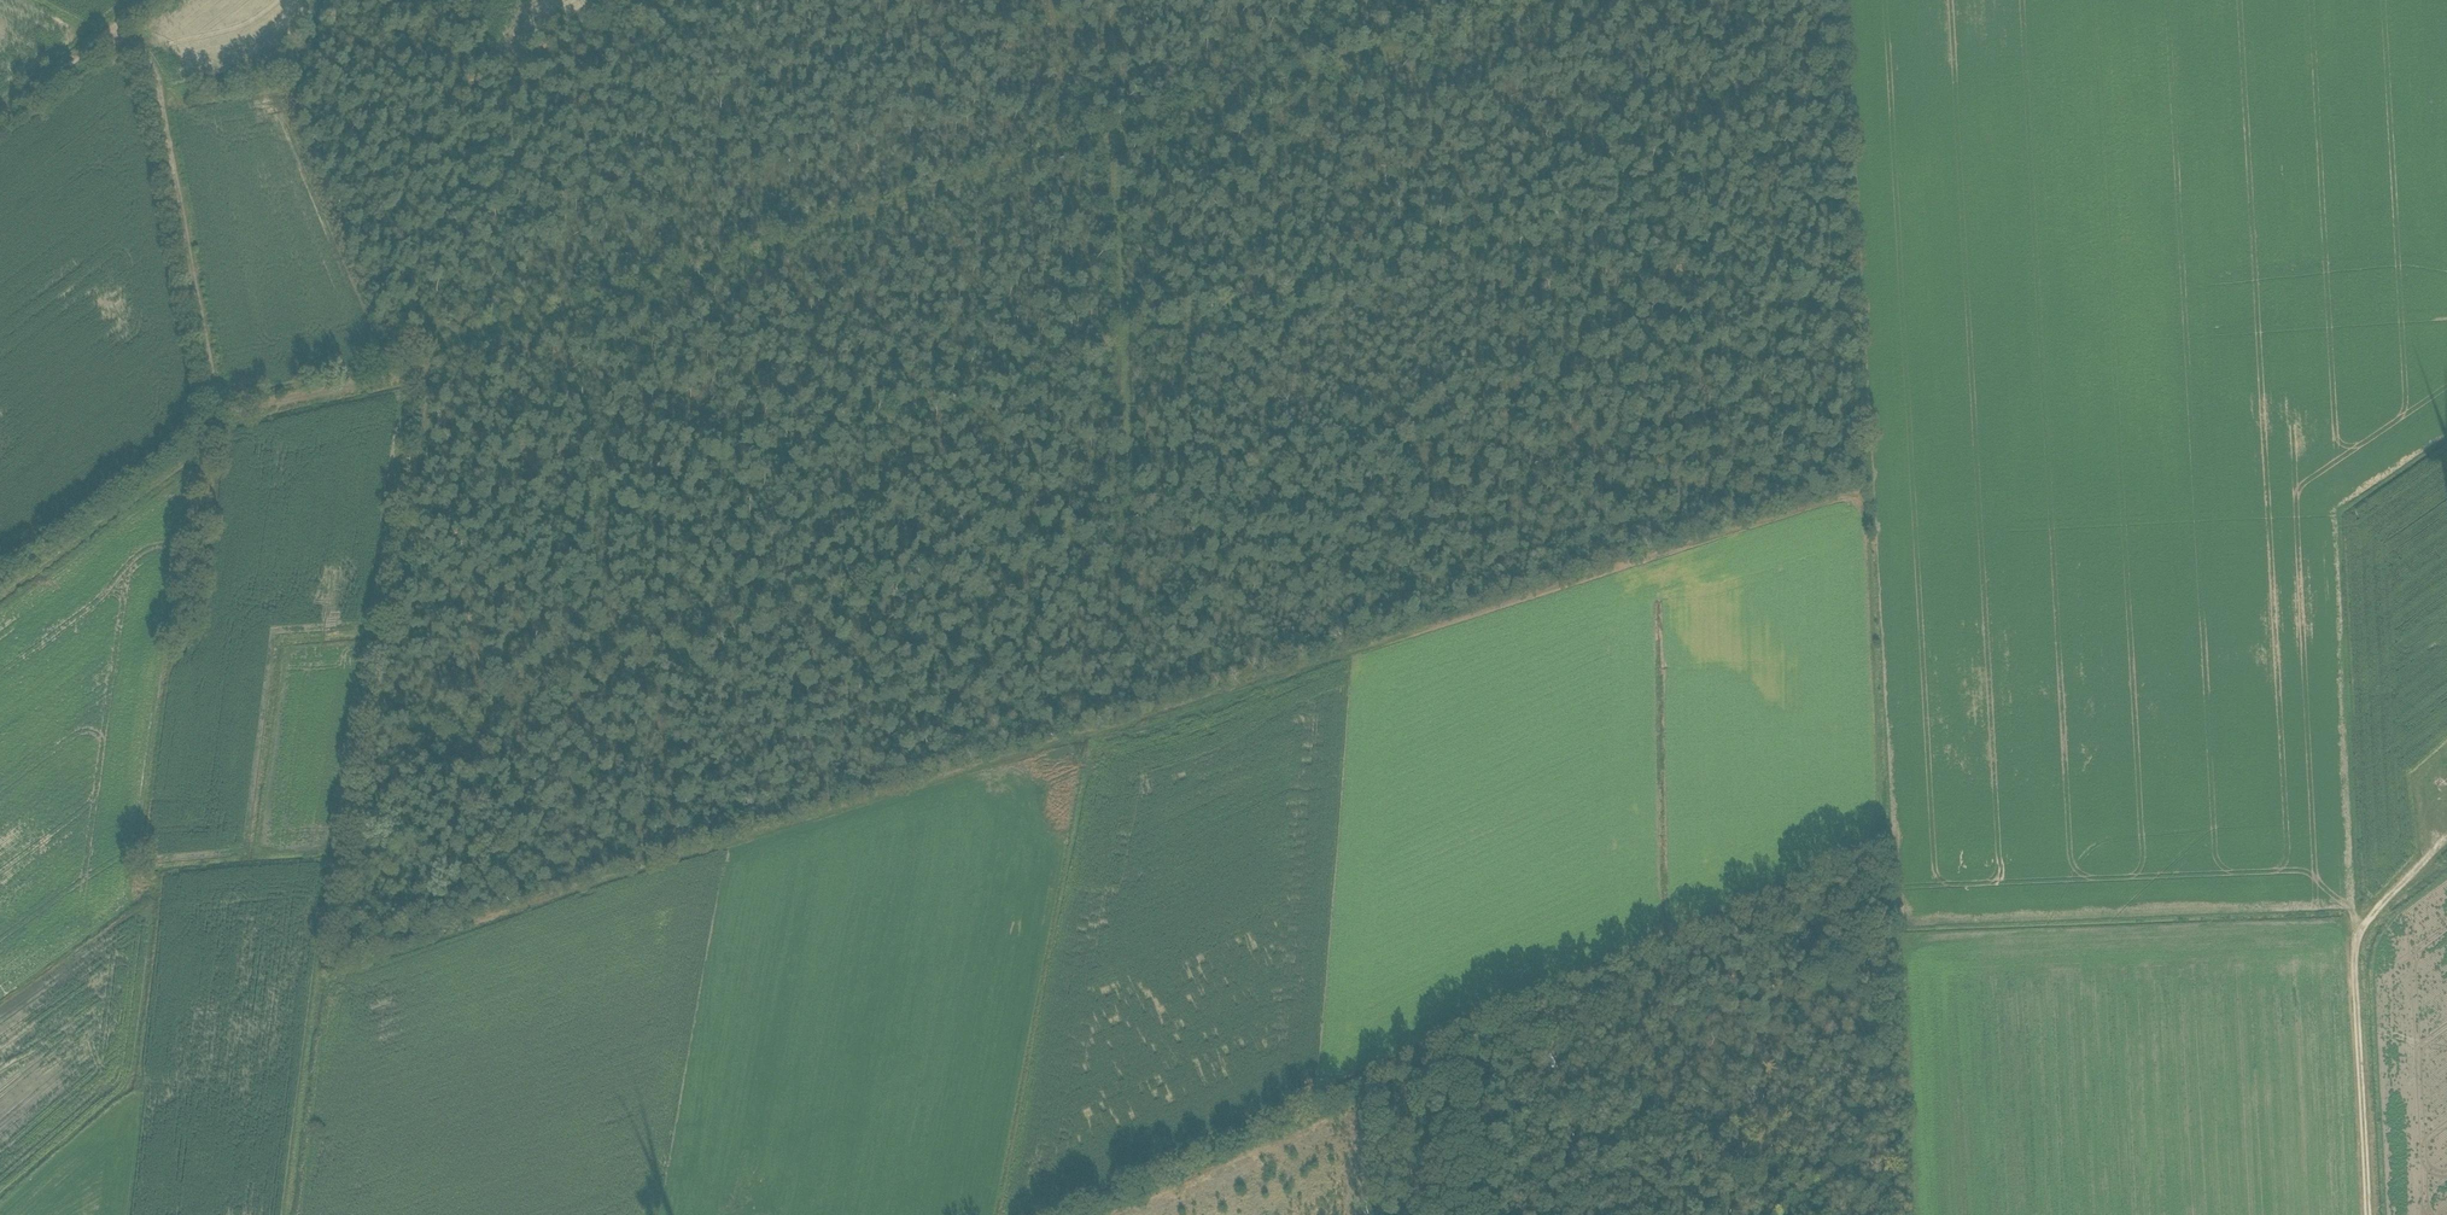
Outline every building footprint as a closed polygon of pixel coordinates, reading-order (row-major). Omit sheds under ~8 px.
[(1721,999),(1715,983),(1702,988),(1708,1005),(1721,999)] [(1516,1097),(1519,1114),(1531,1112),(1528,1095),(1516,1097)]
